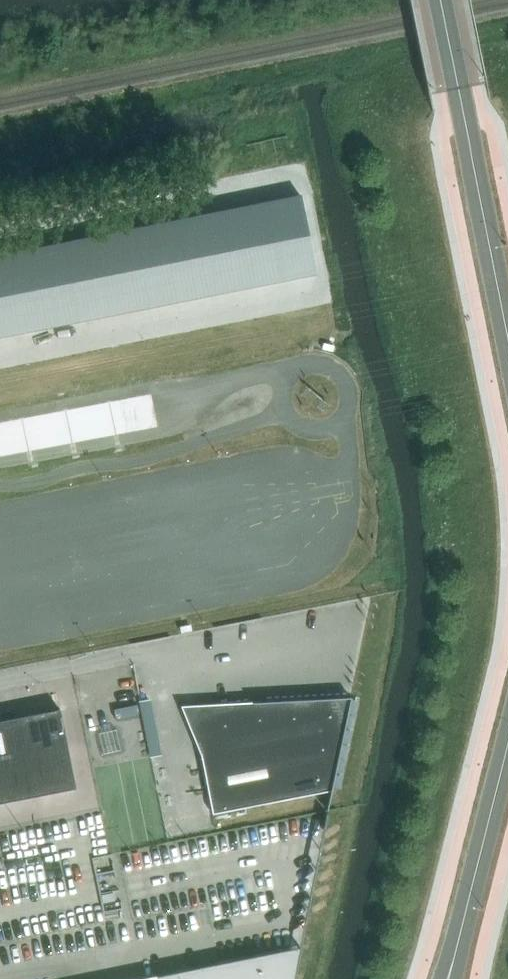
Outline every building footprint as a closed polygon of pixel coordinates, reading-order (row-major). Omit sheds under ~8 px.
[(299,194),(280,198),(288,237),(296,277),(315,273),(299,194)] [(280,198),(260,202),(268,241),(288,237),(280,198)] [(260,202),(240,206),(248,245),(268,241),(260,202)] [(240,206),(221,210),(229,249),(248,245),(240,206)] [(221,210),(201,214),(209,253),(229,249),(221,210)] [(201,214),(182,218),(189,257),(209,253),(201,214)] [(182,218),(162,222),(170,261),(189,257),(182,218)] [(162,222),(142,226),(150,265),(170,261),(162,222)] [(142,226),(123,229),(131,269),(150,265),(142,226)] [(123,229),(103,233),(111,273),(131,269),(123,229)] [(103,233),(84,237),(91,277),(111,273),(103,233)] [(84,237),(64,241),(72,280),(91,277),(84,237)] [(288,237),(268,241),(276,281),(296,277),(288,237)] [(64,241),(44,245),(52,284),(72,280),(64,241)] [(268,241),(248,245),(256,284),(276,281),(268,241)] [(44,245),(25,249),(32,288),(52,284),(44,245)] [(248,245),(229,249),(236,288),(256,284),(248,245)] [(25,249),(5,253),(13,292),(32,288),(25,249)] [(229,249),(209,253),(217,292),(236,288),(229,249)] [(0,254),(0,295),(13,292),(5,253),(0,254)] [(209,253),(189,257),(197,296),(217,292),(209,253)] [(189,257),(170,261),(178,300),(197,296),(189,257)] [(170,261),(150,265),(158,304),(178,300),(170,261)] [(150,265),(131,269),(138,308),(158,304),(150,265)] [(131,269),(111,273),(119,312),(138,308),(131,269)] [(111,273),(91,277),(99,316),(119,312),(111,273)] [(91,277),(72,280),(80,320),(99,316),(91,277)] [(72,280),(52,284),(60,324),(80,320),(72,280)] [(52,284),(32,288),(40,327),(60,324),(52,284)] [(32,288),(13,292),(21,331),(40,327),(32,288)] [(0,295),(0,330),(1,335),(21,331),(13,292),(0,295)] [(326,810),(350,696),(252,702),(203,711),(194,724),(200,753),(199,753),(211,813),(329,790),(325,809),(326,810)] [(60,708),(24,715),(32,757),(68,750),(60,708)] [(24,715),(4,719),(12,761),(32,757),(24,715)] [(0,720),(0,763),(12,761),(4,719),(0,720)] [(68,750),(32,757),(40,798),(76,791),(68,750)] [(32,757),(12,761),(21,802),(40,798),(32,757)] [(0,763),(0,801),(1,806),(21,802),(12,761),(0,763)] [(300,946),(171,972),(169,964),(157,967),(159,974),(136,978),(293,978),(300,946)]
